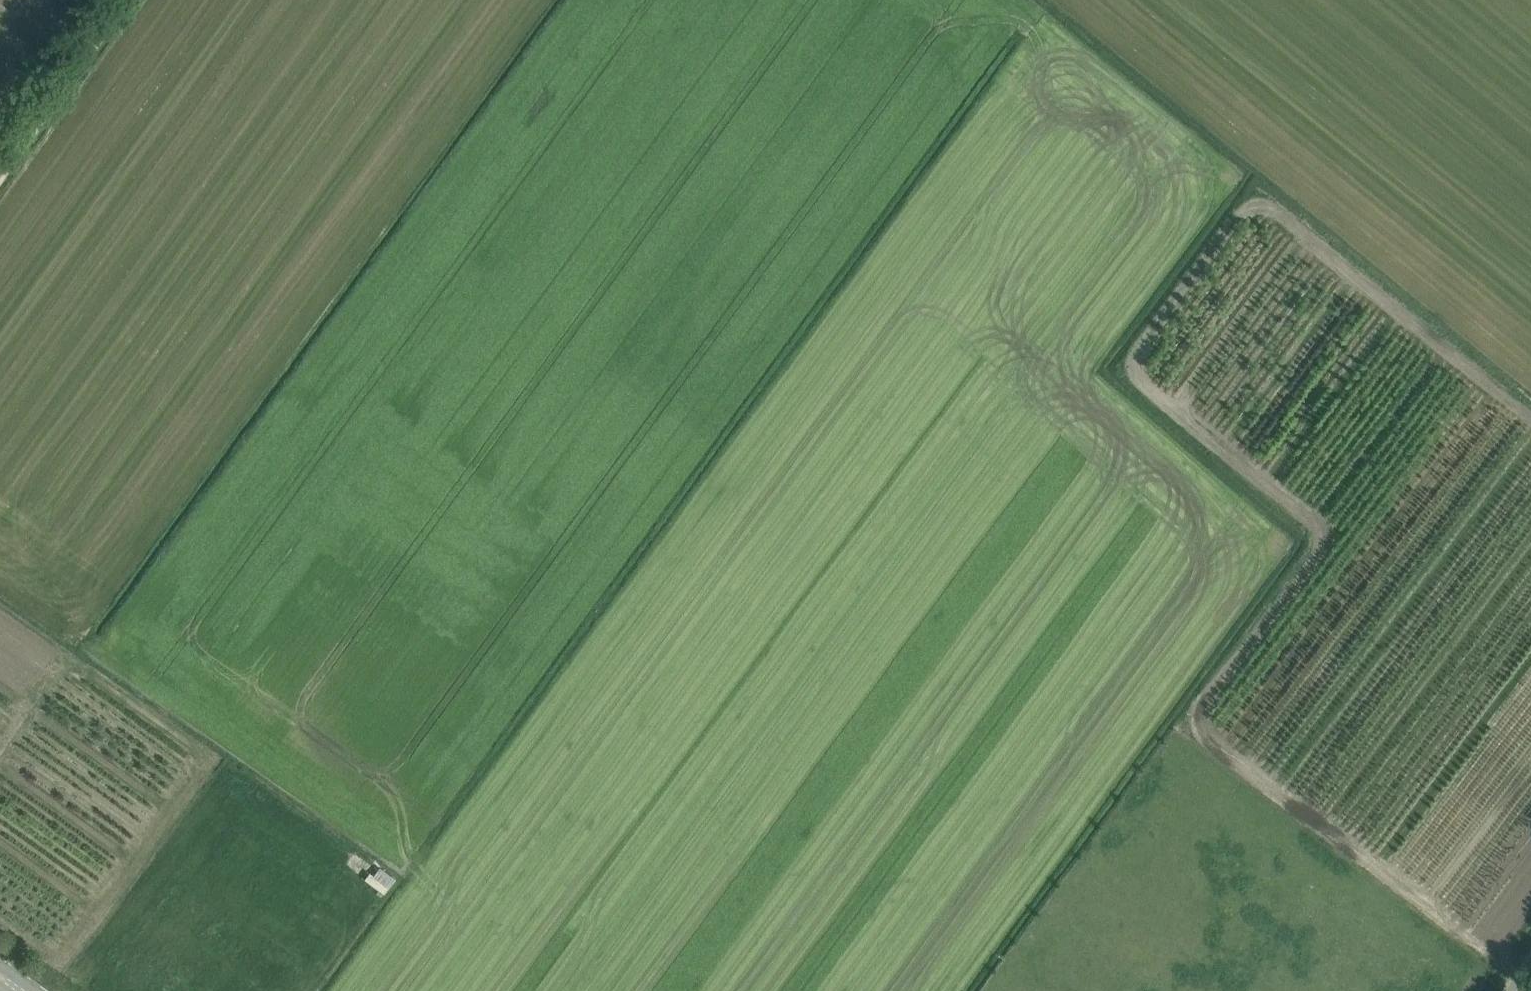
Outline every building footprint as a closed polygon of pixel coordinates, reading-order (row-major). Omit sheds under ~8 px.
[(376,866),(364,881),(383,896),(395,880),(376,866)]
